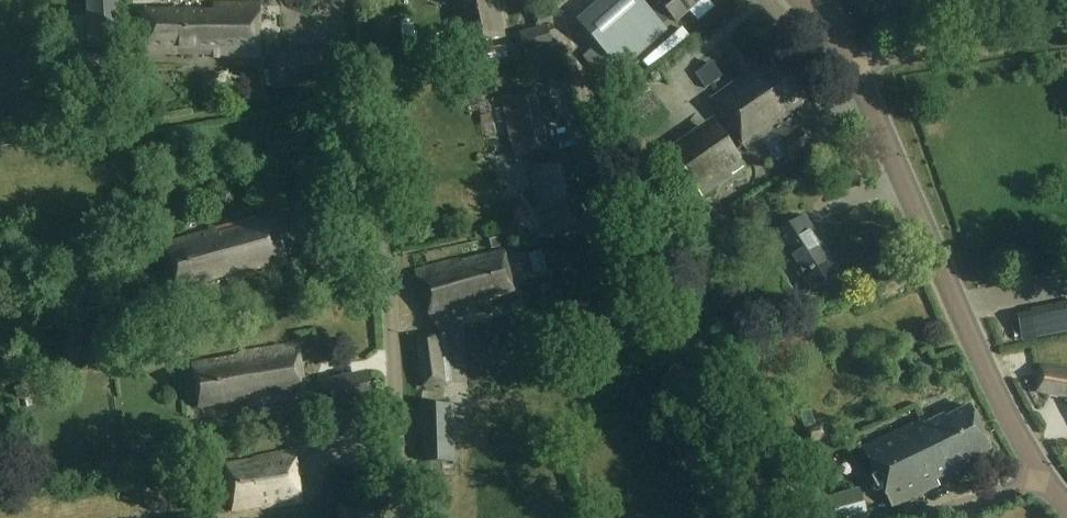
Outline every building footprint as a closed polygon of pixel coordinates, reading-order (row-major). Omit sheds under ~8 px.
[(122,0),(87,0),(87,21),(72,21),(73,52),(124,50),(122,0)] [(467,45),(504,38),(497,0),(458,0),(467,45)] [(642,0),(602,0),(576,22),(599,48),(586,59),(608,85),(669,32),(642,0)] [(677,23),(703,0),(656,0),(677,23)] [(261,6),(215,5),(215,13),(140,11),(140,55),(193,55),(193,58),(260,58),(261,6)] [(688,34),(681,26),(651,54),(658,61),(688,34)] [(550,47),(545,28),(525,34),(531,53),(550,47)] [(332,86),(327,48),(269,56),(274,93),(332,86)] [(813,95),(787,57),(762,74),(753,71),(711,101),(746,151),(773,132),(794,162),(814,148),(791,114),(801,107),(800,105),(813,95)] [(548,153),(535,91),(502,98),(515,160),(548,153)] [(748,168),(715,118),(670,149),(680,163),(664,174),(676,192),(691,183),(702,199),(748,168)] [(592,193),(585,158),(531,169),(545,238),(594,228),(587,194),(592,193)] [(288,267),(273,214),(214,230),(215,232),(163,247),(175,290),(224,276),(229,284),(288,267)] [(841,274),(804,218),(770,240),(779,254),(783,251),(810,293),(841,274)] [(514,292),(503,252),(461,263),(460,260),(415,272),(432,322),(474,311),(472,303),(514,292)] [(1057,307),(1062,333),(1066,332),(1066,305),(1057,307)] [(461,346),(459,332),(417,338),(424,388),(453,384),(448,348),(461,346)] [(307,398),(298,345),(242,354),(242,357),(192,365),(199,408),(249,400),(251,407),(307,398)] [(1040,368),(1036,395),(1066,399),(1066,371),(1040,368)] [(374,402),(369,375),(331,382),(337,409),(374,402)] [(455,463),(454,405),(420,405),(420,433),(426,433),(426,463),(455,463)] [(991,451),(969,407),(946,418),(945,415),(927,424),(925,419),(862,449),(892,510),(940,486),(937,481),(970,465),(968,462),(991,451)] [(829,439),(824,425),(805,431),(810,446),(829,439)] [(301,503),(294,451),(258,455),(259,461),(226,465),(231,510),(261,507),(262,508),(301,503)] [(874,489),(808,508),(811,517),(869,517),(882,514),(874,489)] [(386,503),(338,505),(339,517),(386,517),(386,503)]
